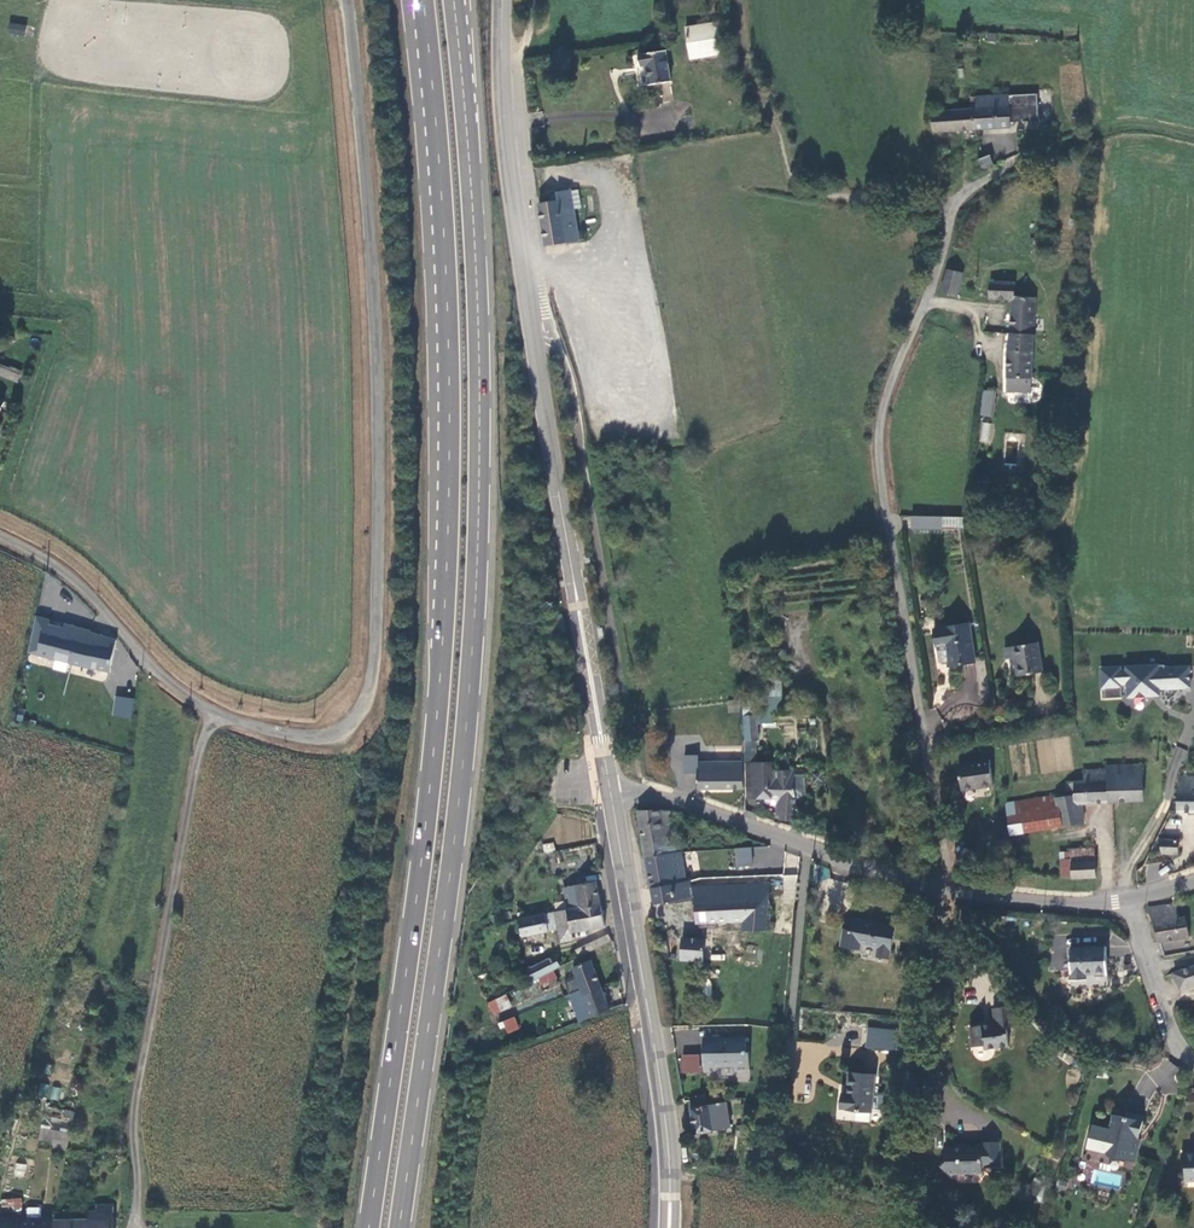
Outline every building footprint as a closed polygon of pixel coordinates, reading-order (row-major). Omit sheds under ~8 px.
[(689,26),(693,56),(728,51),(723,21),(689,26)] [(665,49),(638,55),(641,71),(646,70),(649,87),(672,82),(665,49)] [(1007,93),(1009,123),(1038,122),(1036,91),(1007,93)] [(1009,123),(1007,93),(973,95),(974,109),(975,131),(1009,129),(1009,123)] [(928,134),(975,131),(974,109),(927,112),(928,134)] [(989,155),(980,159),(983,165),(991,161),(989,155)] [(546,244),(579,238),(571,188),(556,191),(558,200),(539,203),(546,244)] [(958,294),(964,271),(948,266),(942,289),(958,294)] [(1014,299),(1013,330),(1036,331),(1038,293),(1015,292),(1016,281),(990,280),(989,298),(1014,299)] [(1013,330),(1011,374),(1029,375),(1035,375),(1036,331),(1013,330)] [(0,364),(0,365),(0,376),(19,384),(24,371),(11,366),(11,368),(0,364)] [(1010,389),(1028,390),(1029,375),(1011,374),(1010,389)] [(979,398),(992,400),(994,389),(980,388),(979,398)] [(979,398),(976,417),(990,419),(992,400),(979,398)] [(981,422),(979,442),(989,443),(991,423),(981,422)] [(941,529),(942,516),(919,514),(919,527),(941,529)] [(560,635),(566,634),(563,613),(556,614),(560,635)] [(977,660),(970,619),(936,625),(943,665),(977,660)] [(55,633),(33,628),(27,654),(81,673),(83,668),(114,674),(119,641),(91,633),(92,630),(57,622),(55,633)] [(1038,643),(1006,647),(1008,659),(1015,658),(1018,677),(1042,673),(1038,643)] [(1188,687),(1188,666),(1163,667),(1163,664),(1125,665),(1125,669),(1119,669),(1119,666),(1099,667),(1100,687),(1103,686),(1104,697),(1120,696),(1120,683),(1126,683),(1126,696),(1158,694),(1158,691),(1164,691),(1164,688),(1188,687)] [(134,699),(116,696),(113,716),(131,718),(134,699)] [(758,715),(742,716),(743,752),(756,751),(756,741),(761,740),(758,715)] [(741,788),(741,758),(715,757),(714,770),(698,769),(697,787),(741,788)] [(991,761),(957,765),(960,789),(993,784),(991,761)] [(754,764),(754,799),(763,799),(763,808),(779,809),(779,818),(795,818),(797,798),(795,772),(774,772),(774,764),(754,764)] [(1143,800),(1140,765),(1105,765),(1105,768),(1078,770),(1078,779),(1058,780),(1058,789),(1069,789),(1069,796),(1050,798),(1056,827),(1078,824),(1077,817),(1082,816),(1081,805),(1143,800)] [(1183,776),(1181,781),(1182,812),(1193,812),(1193,776),(1183,776)] [(1022,833),(1056,827),(1050,798),(1049,795),(1017,801),(1022,833)] [(741,965),(754,967),(763,883),(688,888),(687,879),(685,880),(675,829),(680,828),(678,814),(671,814),(670,812),(656,810),(635,812),(652,904),(691,898),(694,920),(741,918),(741,931),(744,931),(741,965)] [(1177,855),(1177,840),(1158,840),(1162,853),(1177,855)] [(554,842),(542,844),(544,853),(555,851),(554,842)] [(753,846),(737,848),(738,867),(754,865),(753,846)] [(1072,856),(1073,876),(1073,879),(1096,878),(1095,848),(1072,849),(1072,856)] [(1062,856),(1063,876),(1073,876),(1072,856),(1062,856)] [(569,887),(573,908),(602,903),(598,881),(569,887)] [(606,928),(602,903),(573,908),(578,932),(606,928)] [(1160,946),(1191,939),(1187,918),(1176,921),(1173,906),(1148,908),(1160,946)] [(565,940),(578,937),(578,932),(573,908),(524,917),(526,932),(563,926),(565,940)] [(894,923),(849,916),(847,925),(840,924),(837,944),(859,948),(860,942),(875,944),(873,956),(888,958),(894,923)] [(610,937),(582,949),(576,951),(578,958),(583,956),(612,944),(610,937)] [(665,939),(656,941),(658,958),(669,958),(665,939)] [(683,939),(681,960),(704,961),(705,943),(683,939)] [(1106,948),(1070,949),(1070,983),(1080,983),(1080,975),(1106,974),(1106,948)] [(555,957),(533,965),(534,972),(530,975),(530,979),(538,976),(554,968),(558,967),(555,957)] [(612,1011),(592,962),(575,968),(578,976),(567,980),(583,1021),(612,1011)] [(1174,974),(1181,990),(1193,985),(1193,967),(1174,974)] [(561,984),(554,968),(538,976),(541,984),(547,981),(550,988),(561,984)] [(501,1013),(495,1000),(488,1003),(495,1015),(501,1013)] [(967,1023),(970,1044),(982,1043),(983,1047),(1010,1045),(1007,1025),(1014,1024),(1012,1004),(993,1006),(994,1021),(967,1023)] [(519,1030),(515,1018),(498,1024),(501,1029),(505,1028),(508,1034),(519,1030)] [(869,1032),(867,1044),(899,1048),(900,1034),(869,1032)] [(751,1076),(753,1055),(746,1055),(747,1039),(704,1038),(704,1074),(719,1075),(719,1070),(737,1071),(737,1076),(751,1076)] [(701,1055),(681,1054),(680,1073),(700,1074),(701,1055)] [(874,1111),(875,1074),(848,1073),(847,1094),(841,1094),(840,1109),(874,1111)] [(40,1083),(39,1096),(48,1097),(50,1084),(40,1083)] [(59,1100),(60,1087),(51,1087),(50,1099),(59,1100)] [(710,1105),(709,1098),(691,1100),(693,1109),(691,1110),(695,1135),(732,1129),(728,1103),(710,1105)] [(68,1149),(71,1111),(60,1110),(59,1117),(42,1116),(40,1140),(52,1141),(51,1147),(68,1149)] [(1143,1119),(1124,1113),(1123,1118),(1111,1115),(1108,1128),(1104,1127),(1100,1140),(1108,1142),(1106,1151),(1108,1158),(1132,1164),(1138,1142),(1131,1140),(1133,1135),(1136,1136),(1139,1135),(1143,1119)] [(1000,1165),(1000,1140),(980,1140),(980,1145),(968,1145),(968,1142),(955,1142),(955,1144),(945,1144),(945,1158),(939,1163),(948,1175),(955,1169),(958,1172),(970,1171),(971,1173),(981,1172),(980,1165),(1000,1165)] [(1181,1150),(1181,1164),(1183,1165),(1183,1179),(1193,1179),(1193,1150),(1181,1150)] [(24,1177),(26,1165),(15,1163),(14,1176),(24,1177)] [(1044,1183),(1034,1178),(1029,1188),(1038,1193),(1044,1183)] [(40,1201),(32,1200),(31,1211),(39,1211),(40,1201)] [(113,1204),(97,1204),(96,1213),(88,1212),(88,1218),(53,1218),(53,1227),(113,1227),(113,1204)] [(0,1212),(0,1227),(49,1227),(49,1212),(39,1211),(31,1211),(0,1212)]
